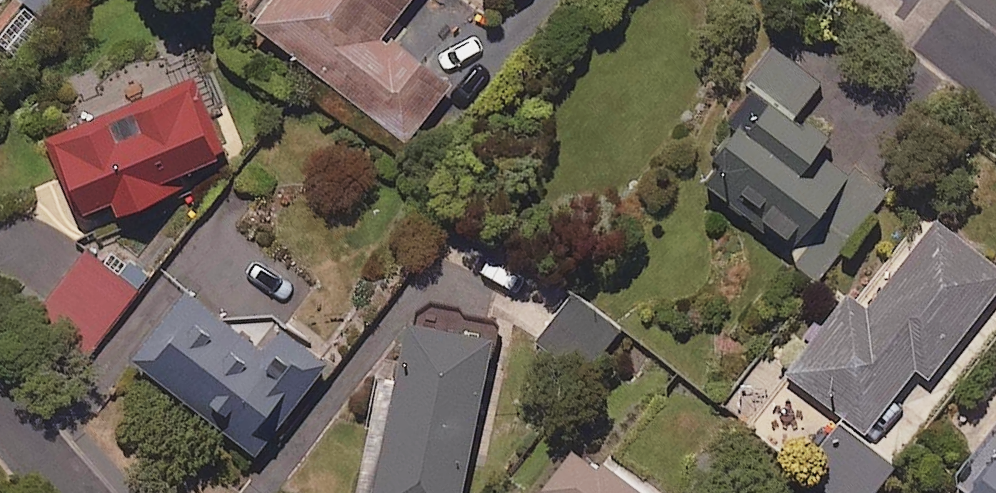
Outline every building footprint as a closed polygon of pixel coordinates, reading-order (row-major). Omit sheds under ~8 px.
[(43,19),(59,0),(20,0),(25,4),(43,19)] [(253,21),(407,142),(451,86),(387,34),(414,0),(270,0),(253,21)] [(25,4),(0,35),(0,46),(19,62),(50,24),(43,19),(25,4)] [(799,249),(862,175),(797,120),(826,85),(777,44),(727,102),(751,122),(708,172),(799,249)] [(224,156),(190,79),(52,141),(85,214),(112,201),(120,218),(174,194),(168,181),(224,156)] [(311,291),(220,217),(119,341),(199,406),(203,401),(261,449),(331,364),(283,325),(311,291)] [(938,220),(869,309),(852,296),(790,375),(868,436),(919,371),(930,380),(995,296),(995,266),(938,220)] [(139,289),(88,250),(32,322),(83,361),(139,289)] [(621,328),(571,293),(534,346),(585,381),(621,328)] [(416,322),(404,384),(382,379),(369,439),(379,441),(368,492),(464,492),(497,339),(416,322)] [(847,433),(811,479),(829,492),(875,492),(894,469),(847,433)] [(580,443),(542,492),(646,492),(580,443)] [(977,488),(973,492),(995,492),(995,465),(977,488)]
